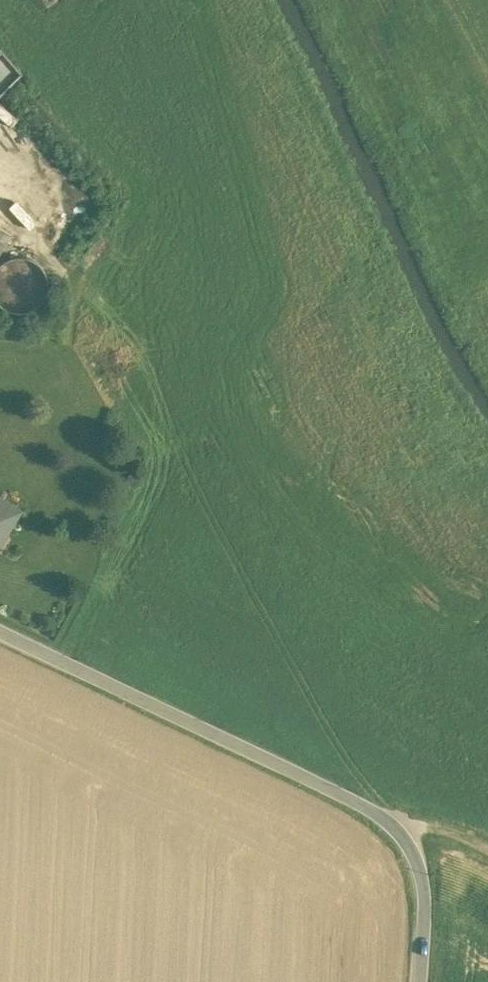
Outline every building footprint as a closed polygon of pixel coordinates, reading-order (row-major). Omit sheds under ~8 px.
[(13,123),(18,115),(4,104),(0,109),(0,113),(13,123)] [(0,227),(0,251),(11,234),(0,227)] [(48,283),(46,272),(40,263),(30,257),(20,255),(9,258),(0,264),(0,303),(0,304),(9,310),(20,312),(31,309),(40,303),(46,294),(48,283)] [(7,531),(19,512),(0,500),(0,527),(7,531)]
